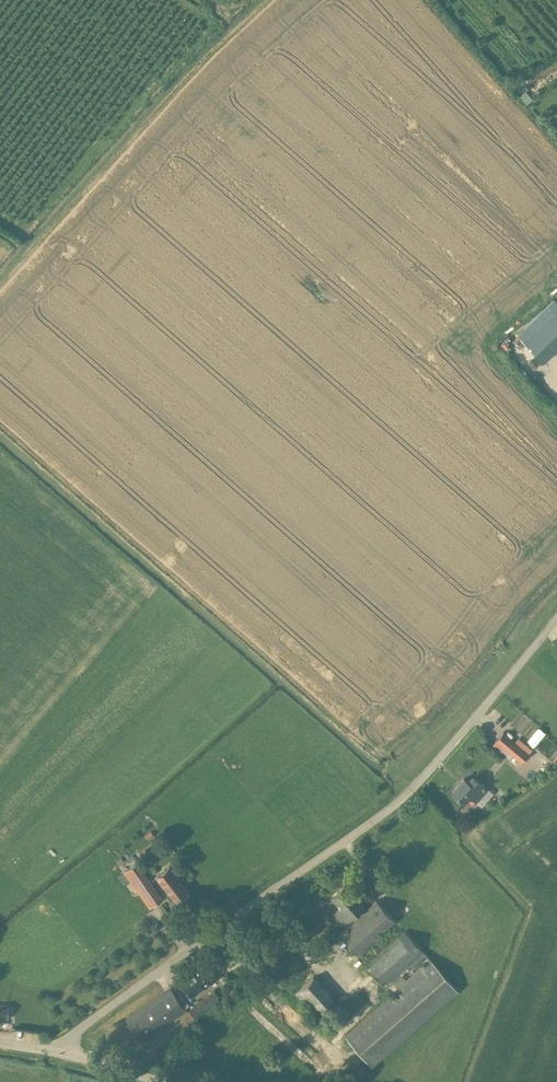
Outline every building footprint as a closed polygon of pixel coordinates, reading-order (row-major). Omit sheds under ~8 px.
[(503,732),(494,742),(492,744),(498,749),(501,745),(521,762),(528,753),(503,732)] [(452,792),(464,802),(470,795),(476,801),(487,789),(472,776),(468,782),(464,778),(452,792)] [(169,867),(157,877),(169,893),(168,894),(168,896),(171,900),(173,900),(174,899),(176,901),(188,891),(169,867)] [(148,882),(138,870),(128,878),(137,890),(148,882)] [(150,881),(148,882),(137,890),(149,908),(163,899),(150,881)] [(331,897),(341,908),(334,914),(343,925),(364,906),(344,885),(331,897)] [(376,900),(339,933),(359,954),(396,921),(376,900)] [(368,963),(392,994),(431,959),(404,931),(368,963)] [(431,959),(392,994),(346,1035),(372,1066),(458,991),(431,959)] [(181,979),(193,996),(204,988),(218,979),(205,962),(181,979)] [(314,975),(304,984),(296,991),(295,992),(314,1015),(334,997),(314,975)] [(213,992),(189,1010),(195,1018),(220,999),(213,992)] [(152,1025),(164,1017),(153,1000),(126,1019),(136,1034),(151,1024),(152,1025)]
